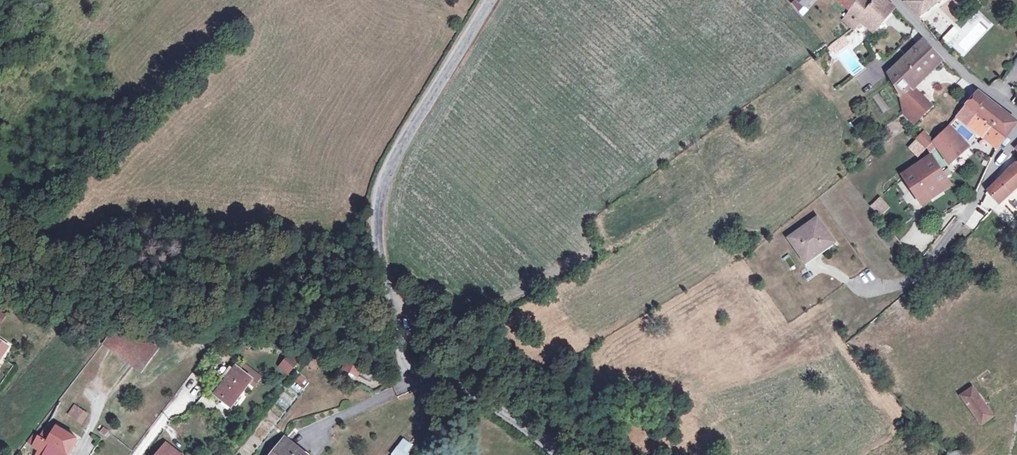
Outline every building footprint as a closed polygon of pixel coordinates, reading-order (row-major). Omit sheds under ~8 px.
[(791,2),(788,5),(796,14),(796,13),(801,9),(804,13),(805,13),(817,0),(812,0),(805,8),(796,0),(793,0),(791,2)] [(805,8),(812,0),(796,0),(805,8)] [(837,0),(848,9),(855,0),(837,0)] [(842,17),(853,28),(860,19),(873,30),(882,20),(879,17),(893,7),(885,0),(872,0),(870,3),(867,0),(856,0),(842,17)] [(917,16),(939,0),(902,0),(917,16)] [(941,34),(949,24),(937,13),(928,23),(941,34)] [(951,27),(941,38),(946,43),(956,32),(951,27)] [(842,36),(835,41),(839,48),(847,42),(842,36)] [(924,41),(921,40),(887,72),(890,77),(899,94),(904,112),(921,95),(911,85),(940,57),(924,41)] [(831,44),(830,44),(834,51),(839,48),(835,41),(831,44)] [(978,91),(965,105),(1005,136),(1016,121),(998,108),(978,91)] [(926,100),(921,95),(904,112),(908,117),(926,100)] [(930,104),(926,100),(908,117),(912,120),(920,113),(930,104)] [(956,116),(959,119),(997,147),(1005,136),(965,105),(956,116)] [(959,119),(956,116),(949,124),(953,126),(959,119)] [(947,126),(933,139),(949,163),(969,147),(947,126)] [(922,130),(915,138),(925,148),(932,140),(922,130)] [(931,155),(902,174),(918,198),(920,201),(950,183),(931,155)] [(1004,173),(987,190),(999,204),(1016,186),(1016,162),(1004,173)] [(869,205),(879,217),(890,208),(880,196),(869,205)] [(789,237),(803,257),(821,245),(824,248),(834,241),(816,217),(789,237)] [(1009,225),(1016,231),(1016,230),(1016,217),(1009,225)] [(289,352),(277,365),(288,374),(299,361),(289,352)] [(361,368),(345,361),(342,370),(357,377),(361,368)] [(251,378),(236,366),(215,393),(230,405),(251,378)] [(972,388),(961,396),(981,424),(992,416),(972,388)] [(74,404),(67,414),(80,423),(87,413),(74,404)] [(26,441),(39,449),(35,454),(67,454),(77,437),(48,421),(39,435),(33,432),(26,441)] [(416,446),(404,437),(390,454),(410,454),(416,446)] [(285,438),(271,454),(306,454),(285,438)] [(165,443),(156,454),(181,454),(165,443)]
